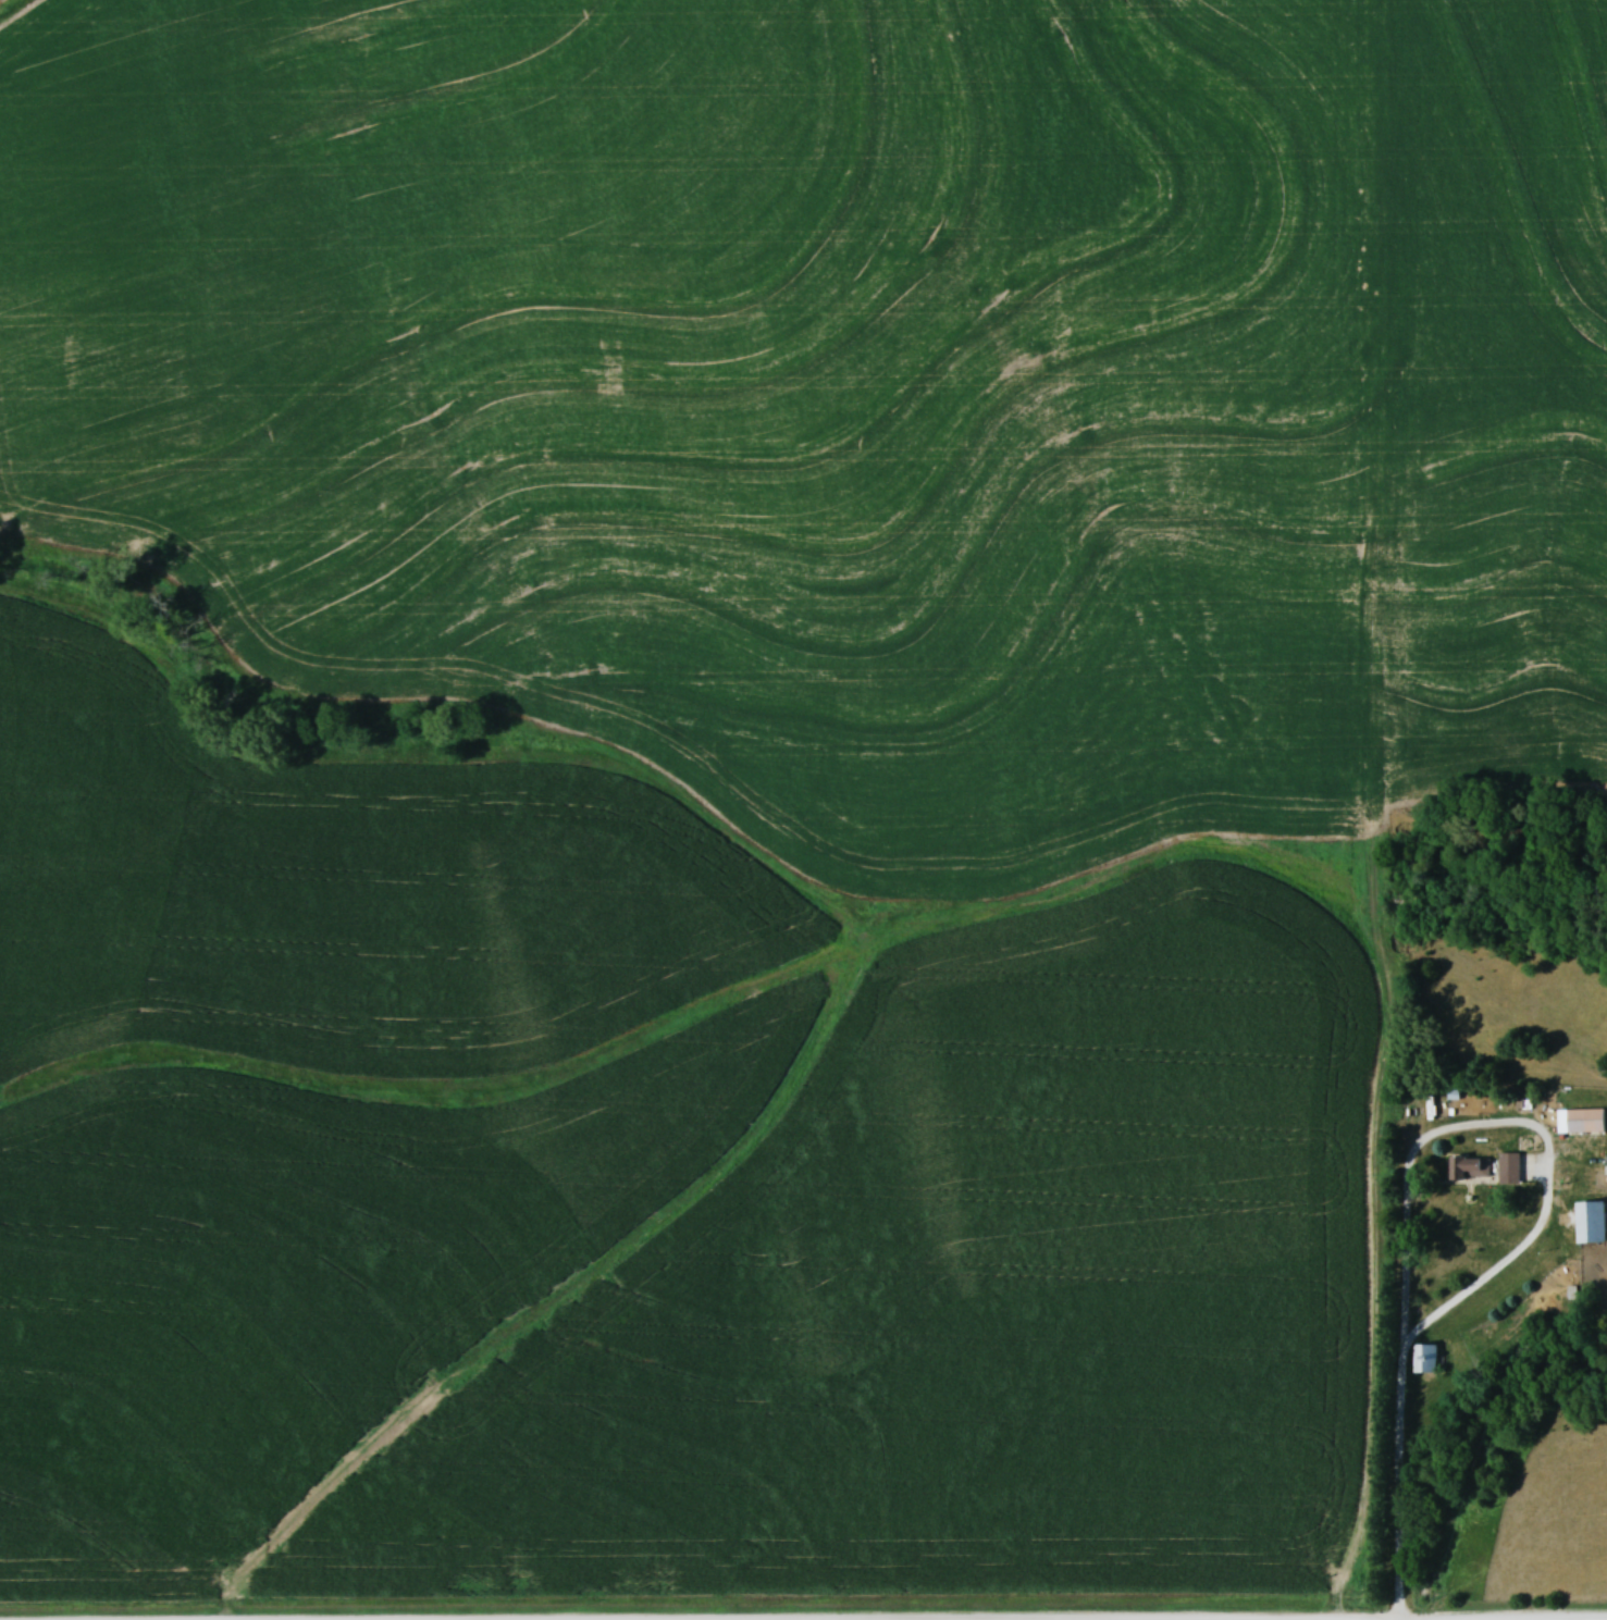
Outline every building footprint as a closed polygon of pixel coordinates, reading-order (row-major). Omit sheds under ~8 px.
[(1570,1109),(1570,1133),(1606,1133),(1606,1109),(1570,1109)] [(1501,1184),(1525,1184),(1525,1172),(1532,1172),(1532,1152),(1501,1152),(1501,1184)] [(1492,1156),(1455,1157),(1456,1177),(1492,1177),(1492,1156)] [(1584,1202),(1584,1243),(1606,1243),(1606,1202),(1584,1202)] [(1440,1344),(1416,1344),(1416,1372),(1440,1372),(1440,1344)]
